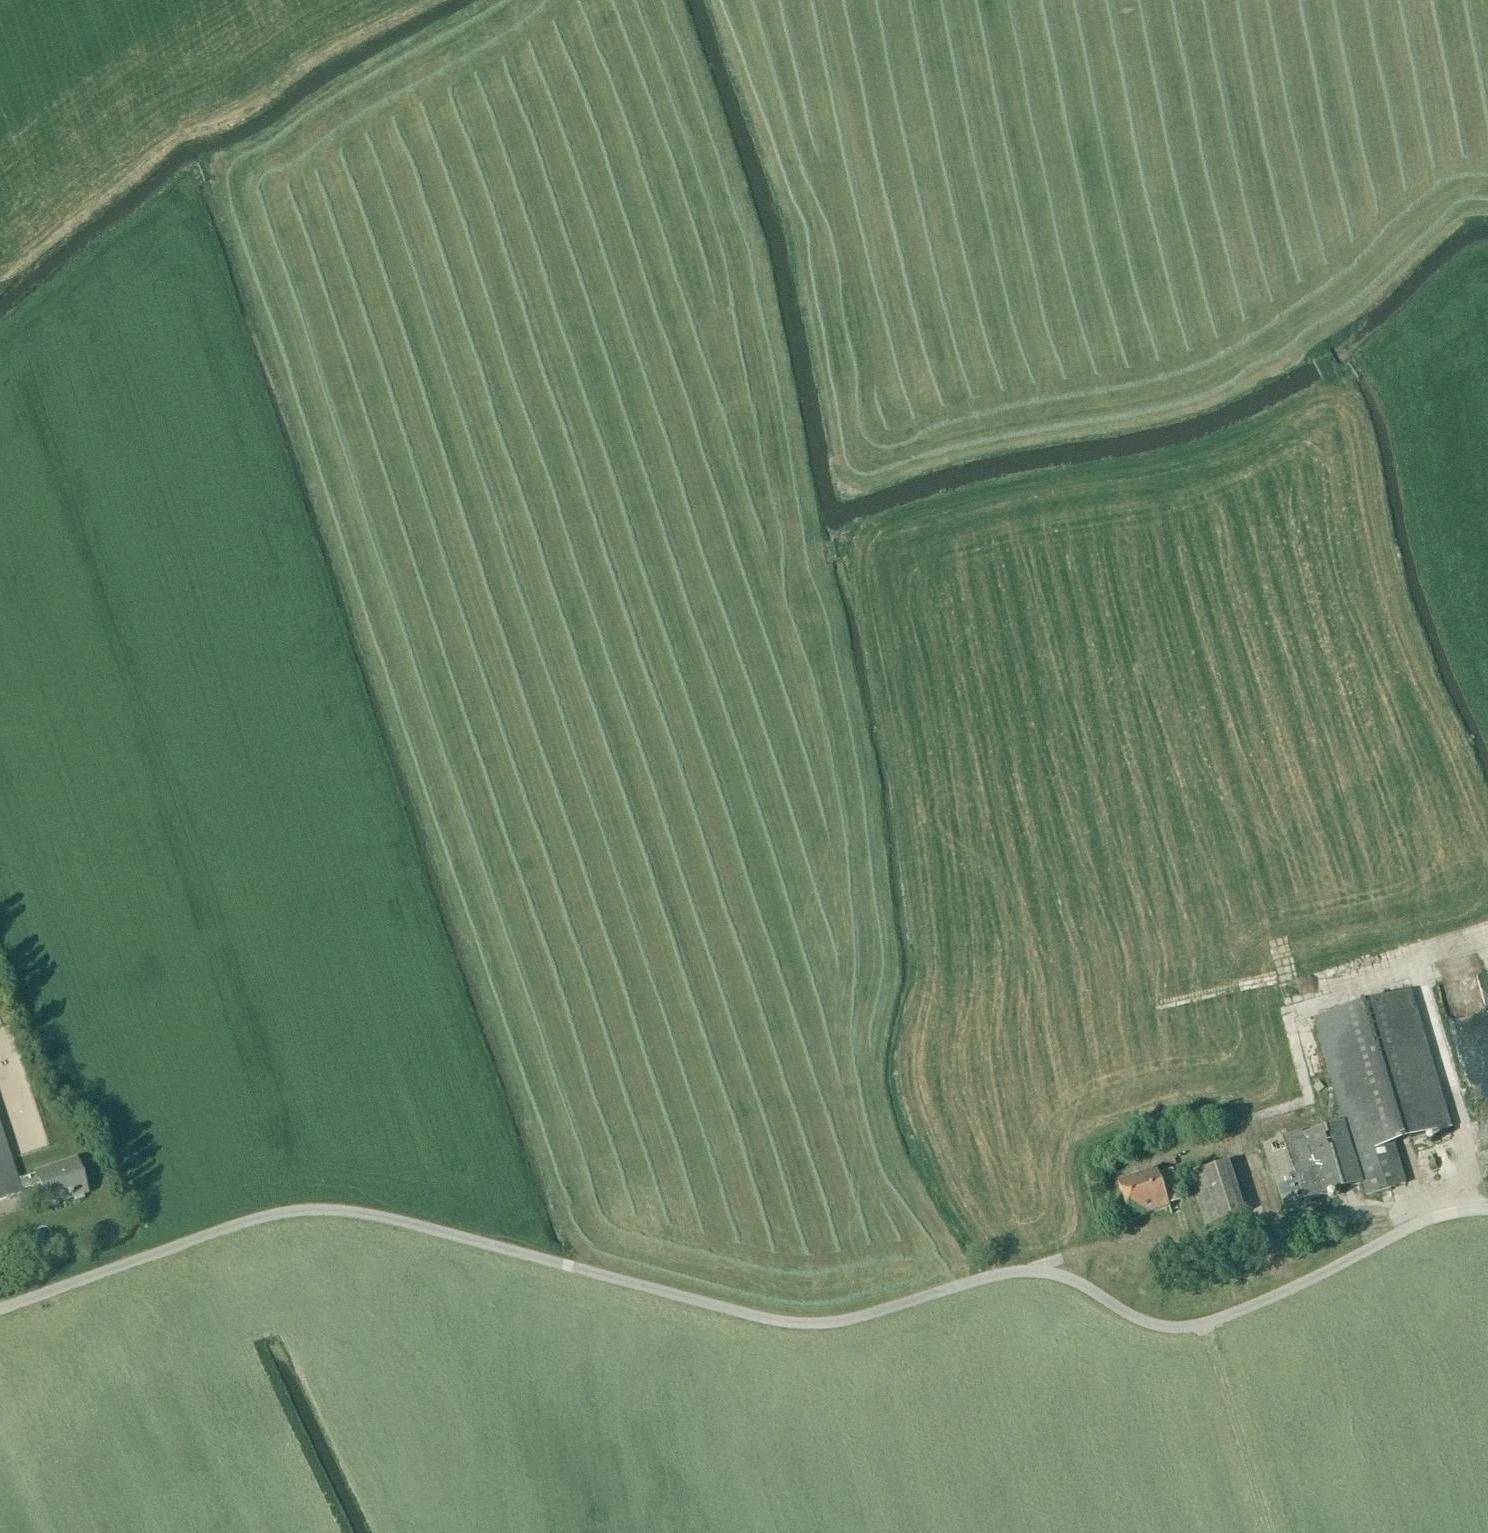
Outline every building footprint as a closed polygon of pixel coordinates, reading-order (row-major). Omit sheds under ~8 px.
[(1315,1021),(1346,1122),(1266,1147),(1284,1208),(1363,1183),(1366,1195),(1405,1184),(1394,1144),(1451,1128),(1411,992),(1315,1021)] [(83,1191),(72,1159),(33,1172),(34,1175),(16,1181),(0,1134),(0,1200),(22,1193),(21,1190),(37,1184),(43,1204),(83,1191)] [(1189,1176),(1206,1228),(1245,1215),(1228,1163),(1189,1176)] [(1171,1207),(1170,1205),(1184,1200),(1174,1171),(1160,1176),(1158,1170),(1119,1184),(1133,1220),(1171,1207)]
